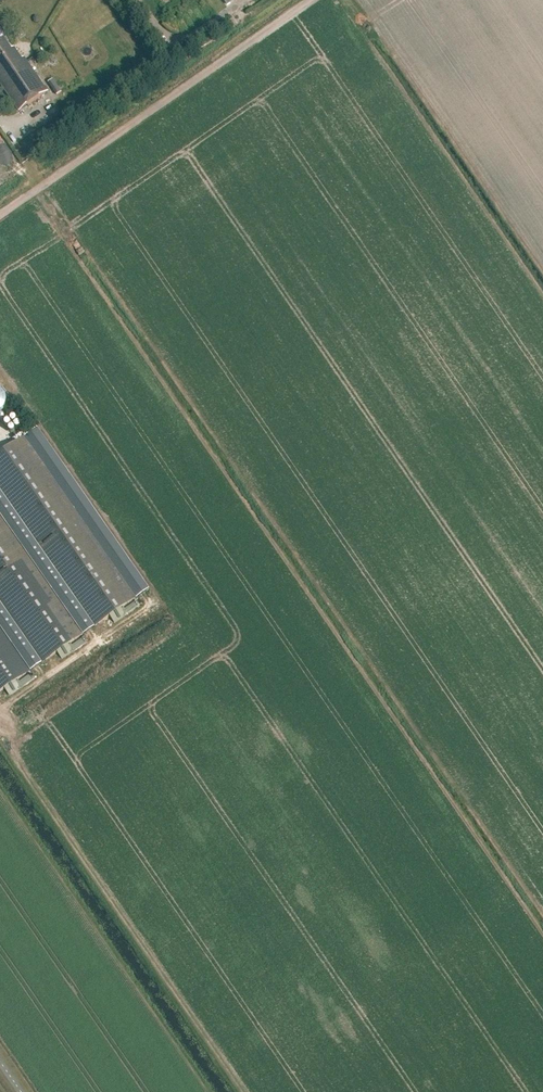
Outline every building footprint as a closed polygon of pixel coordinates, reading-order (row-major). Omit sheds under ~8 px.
[(20,111),(48,92),(25,58),(23,60),(15,48),(12,50),(3,38),(0,40),(0,39),(0,81),(20,111)] [(74,46),(81,58),(94,52),(87,39),(74,46)] [(62,92),(53,79),(49,82),(57,96),(62,92)] [(66,116),(60,120),(67,130),(73,126),(66,116)] [(95,626),(135,598),(23,437),(0,453),(0,488),(95,626)] [(43,662),(83,635),(0,515),(0,601),(43,662)] [(30,671),(0,627),(0,692),(30,671)]
